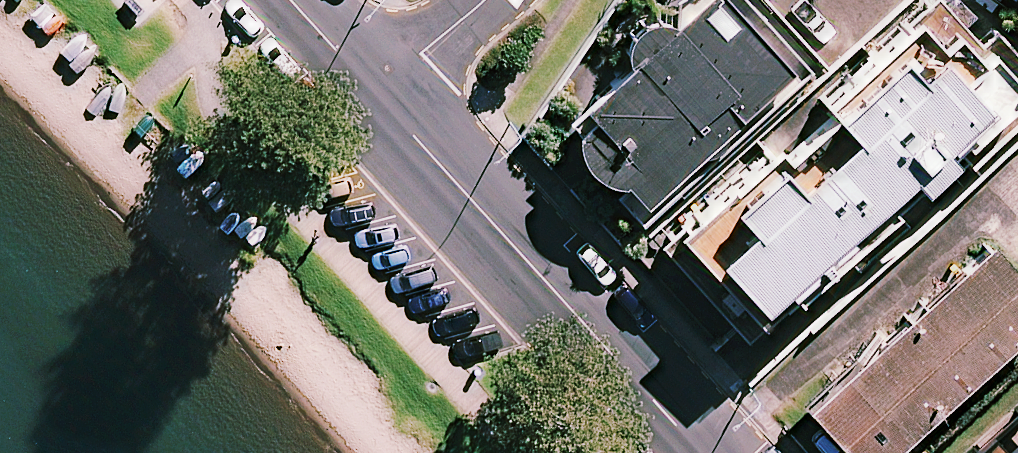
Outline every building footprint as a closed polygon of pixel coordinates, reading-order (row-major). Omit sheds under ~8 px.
[(664,13),(654,3),(616,37),(632,55),(554,126),(630,210),(777,75),(787,86),(816,59),(763,0),(677,0),(664,13)] [(937,0),(924,0),(820,95),(846,124),(789,177),(763,149),(676,229),(704,260),(691,273),(747,334),(954,144),(969,160),(1017,115),(1017,63),(990,32),(977,44),(937,0)] [(988,240),(805,402),(850,452),(878,452),(1017,329),(1017,273),(988,240)] [(991,434),(972,452),(1004,452),(991,434)] [(1005,452),(1017,452),(1017,442),(1005,452)]
